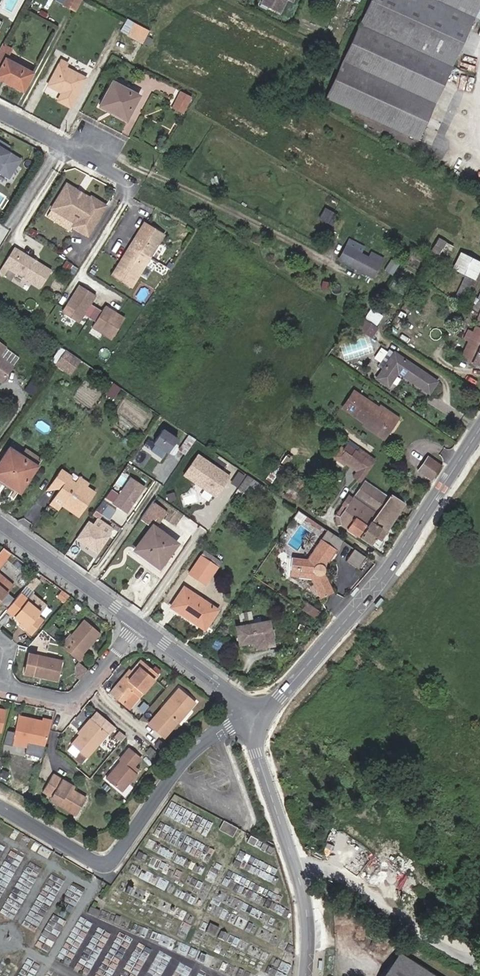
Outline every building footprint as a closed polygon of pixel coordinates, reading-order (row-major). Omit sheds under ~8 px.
[(79,0),(63,0),(61,4),(74,11),(79,0)] [(473,16),(479,0),(370,0),(325,97),(416,139),(473,16)] [(129,31),(133,24),(125,19),(121,27),(129,31)] [(129,31),(127,35),(142,43),(148,31),(133,24),(129,31)] [(329,42),(326,49),(333,52),(336,45),(329,42)] [(0,68),(0,79),(22,90),(31,72),(5,58),(0,68)] [(61,92),(65,94),(61,102),(70,107),(85,78),(64,67),(66,63),(61,60),(48,85),(61,92)] [(98,106),(111,113),(126,120),(139,96),(111,81),(98,106)] [(190,97),(180,91),(170,107),(180,113),(190,97)] [(65,94),(61,92),(57,100),(61,102),(65,94)] [(20,159),(4,149),(0,146),(0,170),(9,176),(20,159)] [(64,188),(87,202),(89,199),(66,184),(64,188)] [(86,235),(104,206),(90,197),(89,199),(87,202),(64,188),(51,209),(74,223),(72,227),(86,235)] [(461,198),(456,195),(448,209),(453,211),(454,210),(459,213),(465,203),(460,200),(461,198)] [(325,218),(318,213),(310,223),(317,228),(325,218)] [(130,288),(163,233),(144,222),(111,276),(130,288)] [(452,247),(438,239),(431,250),(445,259),(452,247)] [(342,242),(328,264),(339,270),(361,284),(377,256),(366,250),(363,255),(342,242)] [(51,270),(14,246),(3,263),(40,287),(51,270)] [(472,279),(479,264),(461,253),(453,268),(466,275),(472,279)] [(67,272),(70,267),(63,263),(60,268),(67,272)] [(460,303),(472,279),(466,275),(453,299),(460,303)] [(94,295),(78,285),(61,313),(77,322),(78,320),(81,323),(84,318),(80,316),(82,314),(89,318),(90,316),(96,320),(93,325),(113,336),(123,319),(103,307),(101,311),(89,303),(94,295)] [(479,304),(479,292),(477,299),(474,297),(471,301),(474,303),(471,307),(476,311),(479,304)] [(376,326),(364,318),(362,317),(356,329),(370,337),(376,326)] [(474,325),(471,331),(466,329),(462,339),(467,341),(460,358),(479,367),(479,327),(474,325)] [(397,372),(428,393),(436,381),(388,349),(377,365),(381,368),(375,378),(388,386),(397,372)] [(74,356),(65,350),(56,364),(64,370),(74,356)] [(74,356),(64,370),(70,374),(80,360),(74,356)] [(0,385),(9,368),(0,363),(0,384),(0,385)] [(343,408),(370,426),(379,433),(390,416),(378,408),(353,392),(343,408)] [(368,429),(383,439),(398,417),(379,406),(378,408),(390,416),(379,433),(370,426),(368,429)] [(146,445),(165,456),(176,437),(158,426),(146,445)] [(183,456),(194,440),(188,435),(176,451),(183,456)] [(239,486),(246,475),(194,440),(183,456),(187,459),(190,454),(239,486)] [(352,476),(359,481),(372,463),(346,445),(344,447),(341,446),(333,457),(345,465),(347,462),(357,469),(352,476)] [(9,447),(0,460),(0,479),(19,492),(37,465),(9,447)] [(25,448),(21,454),(37,465),(41,459),(25,448)] [(418,471),(432,480),(441,465),(427,457),(418,471)] [(60,487),(86,505),(94,493),(85,487),(83,490),(74,484),(67,479),(69,476),(60,469),(52,481),(60,487)] [(239,486),(235,491),(241,495),(248,485),(259,492),(264,487),(246,475),(239,486)] [(79,477),(74,484),(83,490),(85,487),(88,483),(79,477)] [(0,479),(0,483),(17,495),(19,492),(0,479)] [(60,487),(52,481),(46,490),(60,487)] [(342,526),(358,538),(386,498),(363,482),(357,491),(352,487),(346,495),(347,496),(351,499),(340,516),(341,523),(342,526)] [(148,491),(151,487),(145,483),(142,487),(148,491)] [(86,505),(60,487),(54,496),(71,507),(69,510),(78,517),(86,505)] [(136,489),(124,506),(126,508),(138,490),(136,489)] [(138,490),(126,508),(140,518),(152,501),(152,500),(138,490)] [(402,503),(390,494),(387,497),(386,498),(358,538),(375,550),(381,542),(377,539),(402,503)] [(60,504),(69,510),(71,507),(54,496),(49,504),(57,509),(60,504)] [(335,524),(341,523),(340,516),(351,499),(347,496),(334,516),(335,524)] [(104,498),(96,511),(109,519),(117,506),(104,498)] [(152,501),(140,518),(152,525),(154,526),(165,511),(152,501)] [(92,525),(96,527),(105,534),(110,527),(97,518),(92,525)] [(87,521),(76,538),(96,552),(108,536),(105,534),(96,527),(92,525),(87,521)] [(154,526),(152,525),(131,553),(159,573),(168,561),(165,559),(176,543),(154,526)] [(307,558),(292,557),(291,576),(298,576),(298,579),(310,579),(319,597),(332,590),(322,572),(324,569),(323,566),(335,549),(338,550),(343,542),(340,540),(327,531),(321,539),(320,538),(307,558)] [(2,568),(9,550),(0,546),(0,568),(2,568)] [(364,556),(351,547),(343,559),(356,567),(364,556)] [(221,560),(205,549),(189,572),(198,579),(209,562),(216,566),(221,560)] [(209,562),(198,579),(205,583),(216,566),(209,562)] [(12,586),(0,577),(0,588),(6,593),(12,586)] [(193,618),(205,626),(216,609),(184,587),(171,606),(191,620),(193,618)] [(66,592),(61,598),(67,603),(72,597),(66,592)] [(31,595),(13,616),(20,622),(27,628),(25,629),(30,634),(40,623),(35,619),(36,617),(45,606),(31,595)] [(309,606),(305,612),(313,618),(317,611),(309,606)] [(203,628),(205,626),(193,618),(191,620),(203,628)] [(61,648),(77,662),(84,654),(82,653),(99,632),(84,619),(66,640),(67,641),(61,648)] [(268,621),(236,627),(239,644),(254,641),(255,648),(273,645),(268,621)] [(65,639),(59,646),(61,648),(67,641),(66,640),(65,639)] [(87,670),(67,654),(63,658),(73,667),(74,664),(85,673),(87,670)] [(64,663),(36,656),(31,677),(59,683),(64,663)] [(118,681),(109,692),(122,703),(127,697),(131,692),(138,697),(157,673),(140,659),(130,671),(121,683),(118,681)] [(121,683),(130,671),(128,669),(118,681),(121,683)] [(178,687),(156,713),(163,720),(155,729),(162,736),(175,721),(177,721),(195,701),(178,687)] [(128,708),(138,697),(131,692),(127,697),(122,703),(128,708)] [(163,720),(156,713),(147,723),(155,729),(163,720)] [(44,746),(49,729),(51,720),(43,718),(43,720),(18,715),(12,742),(27,746),(28,743),(44,746)] [(86,726),(79,734),(71,743),(77,749),(73,754),(82,761),(106,732),(89,717),(84,724),(86,726)] [(77,732),(79,734),(86,726),(84,724),(77,732)] [(4,742),(11,744),(13,731),(7,730),(4,742)] [(42,751),(44,746),(28,743),(27,746),(27,748),(42,751)] [(129,748),(104,777),(120,791),(136,773),(130,768),(139,757),(129,748)] [(88,767),(84,772),(90,777),(94,772),(88,767)] [(68,788),(70,784),(52,773),(42,791),(50,796),(60,802),(58,805),(75,815),(86,797),(73,790),(68,788)] [(60,802),(50,796),(48,799),(58,805),(60,802)] [(246,867),(270,880),(276,868),(252,855),(246,867)] [(403,952),(388,975),(440,975),(403,952)]
